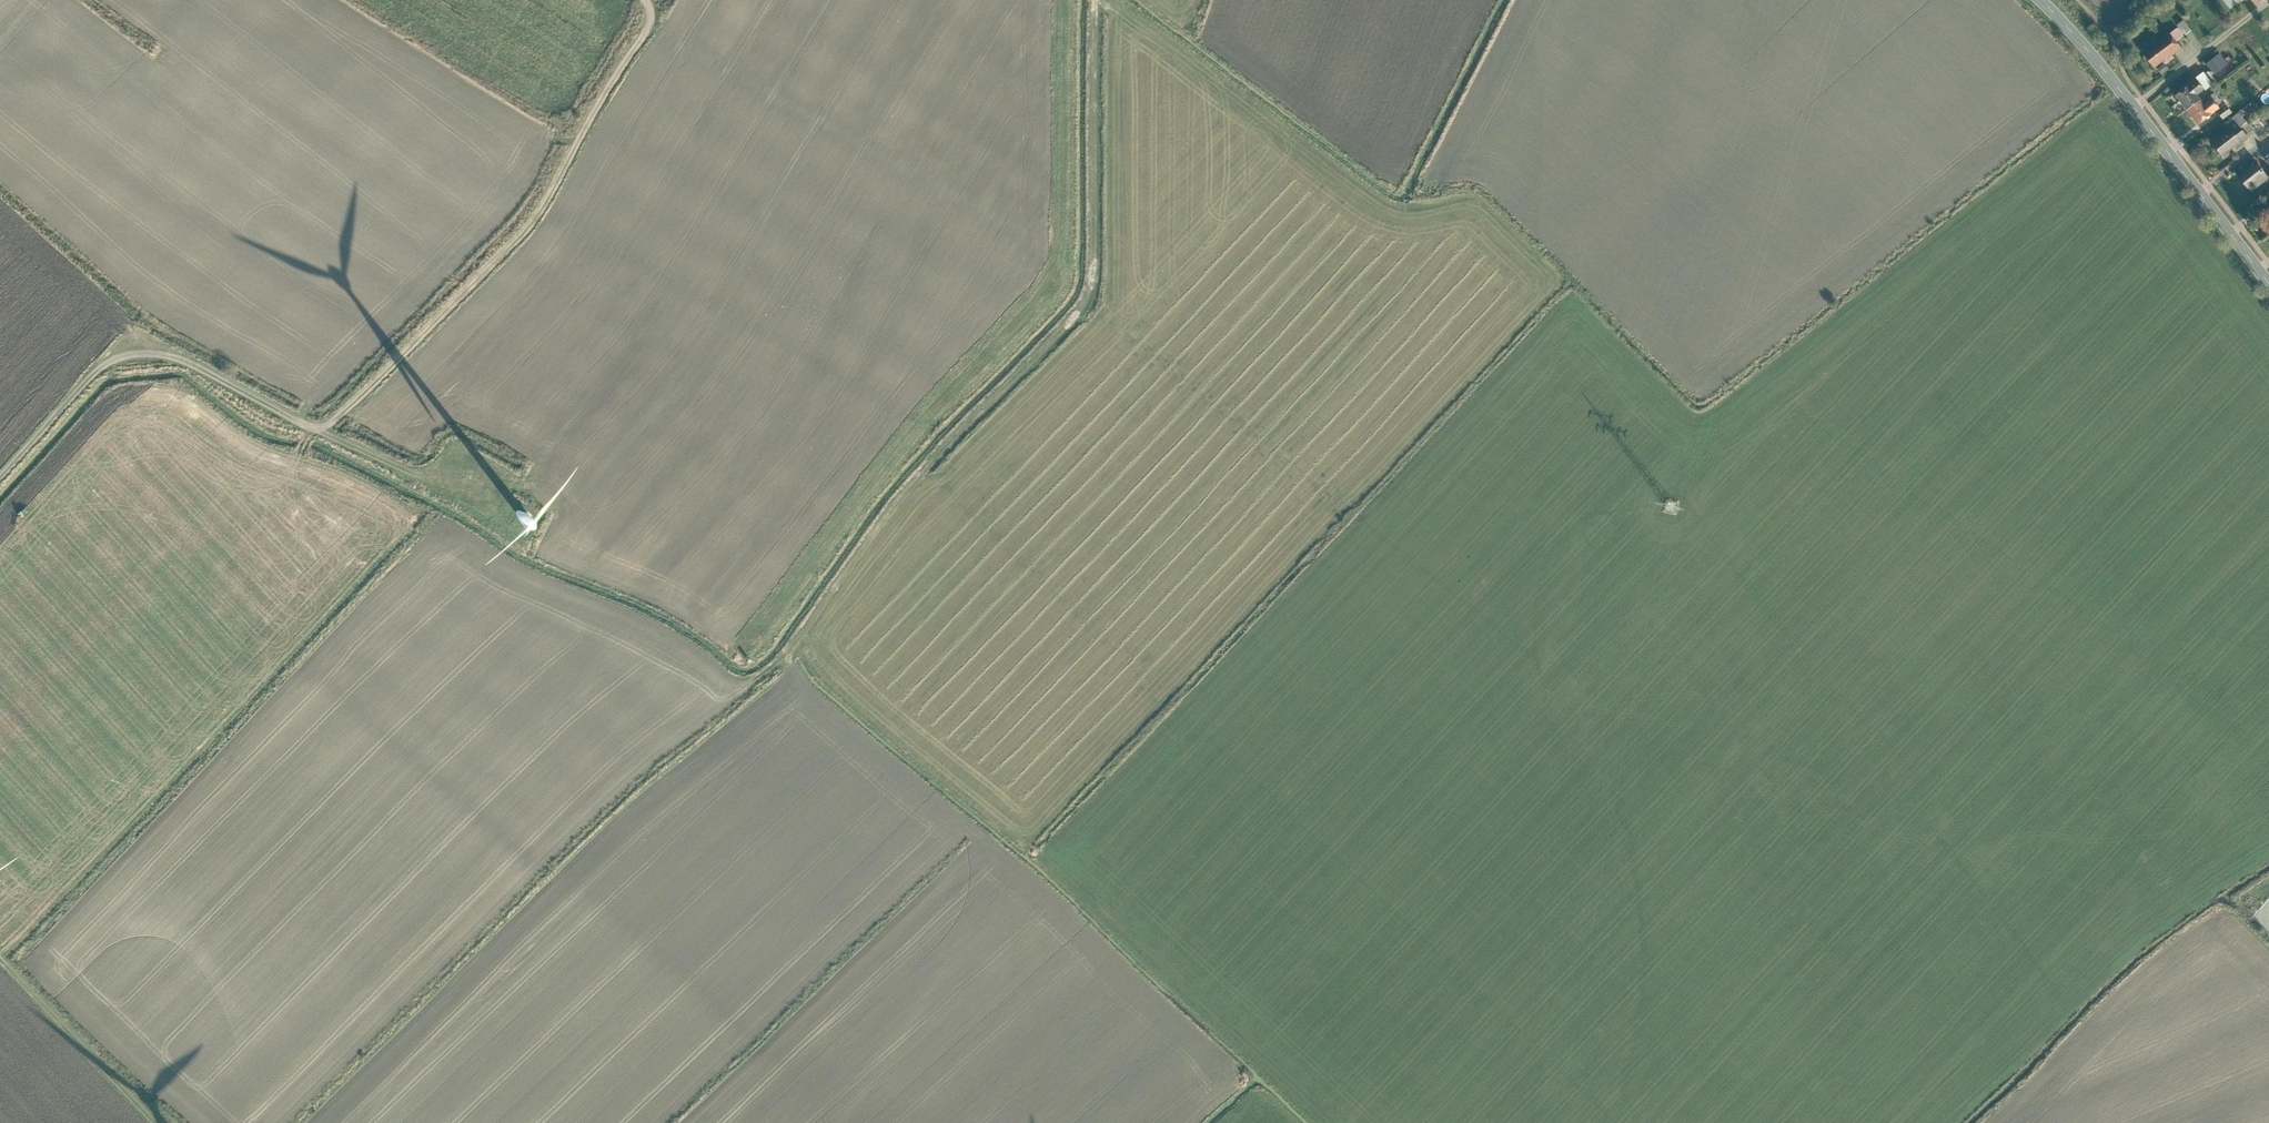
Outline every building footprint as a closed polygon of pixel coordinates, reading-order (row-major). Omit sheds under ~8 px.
[(2227,9),(2238,0),(2220,0),(2227,9)] [(2191,31),(2183,22),(2179,26),(2186,35),(2191,31)] [(2251,57),(2264,46),(2249,28),(2236,39),(2251,57)] [(2181,37),(2175,29),(2168,34),(2174,42),(2181,37)] [(2174,42),(2168,34),(2141,55),(2153,71),(2180,50),(2174,42)] [(2213,73),(2225,63),(2217,53),(2205,64),(2213,73)] [(2214,82),(2207,73),(2204,75),(2211,84),(2214,82)] [(2204,75),(2198,78),(2206,89),(2211,84),(2204,75)] [(2198,78),(2174,95),(2185,112),(2199,101),(2195,97),(2206,89),(2198,78)] [(2220,102),(2213,94),(2209,98),(2216,105),(2220,102)] [(2185,112),(2196,126),(2215,111),(2208,101),(2203,105),(2199,101),(2185,112)] [(2240,127),(2247,122),(2238,111),(2223,123),(2227,129),(2239,144),(2248,137),(2240,127)] [(2210,143),(2222,158),(2239,144),(2227,129),(2210,143)] [(2268,178),(2257,163),(2238,178),(2250,193),(2268,178)]
